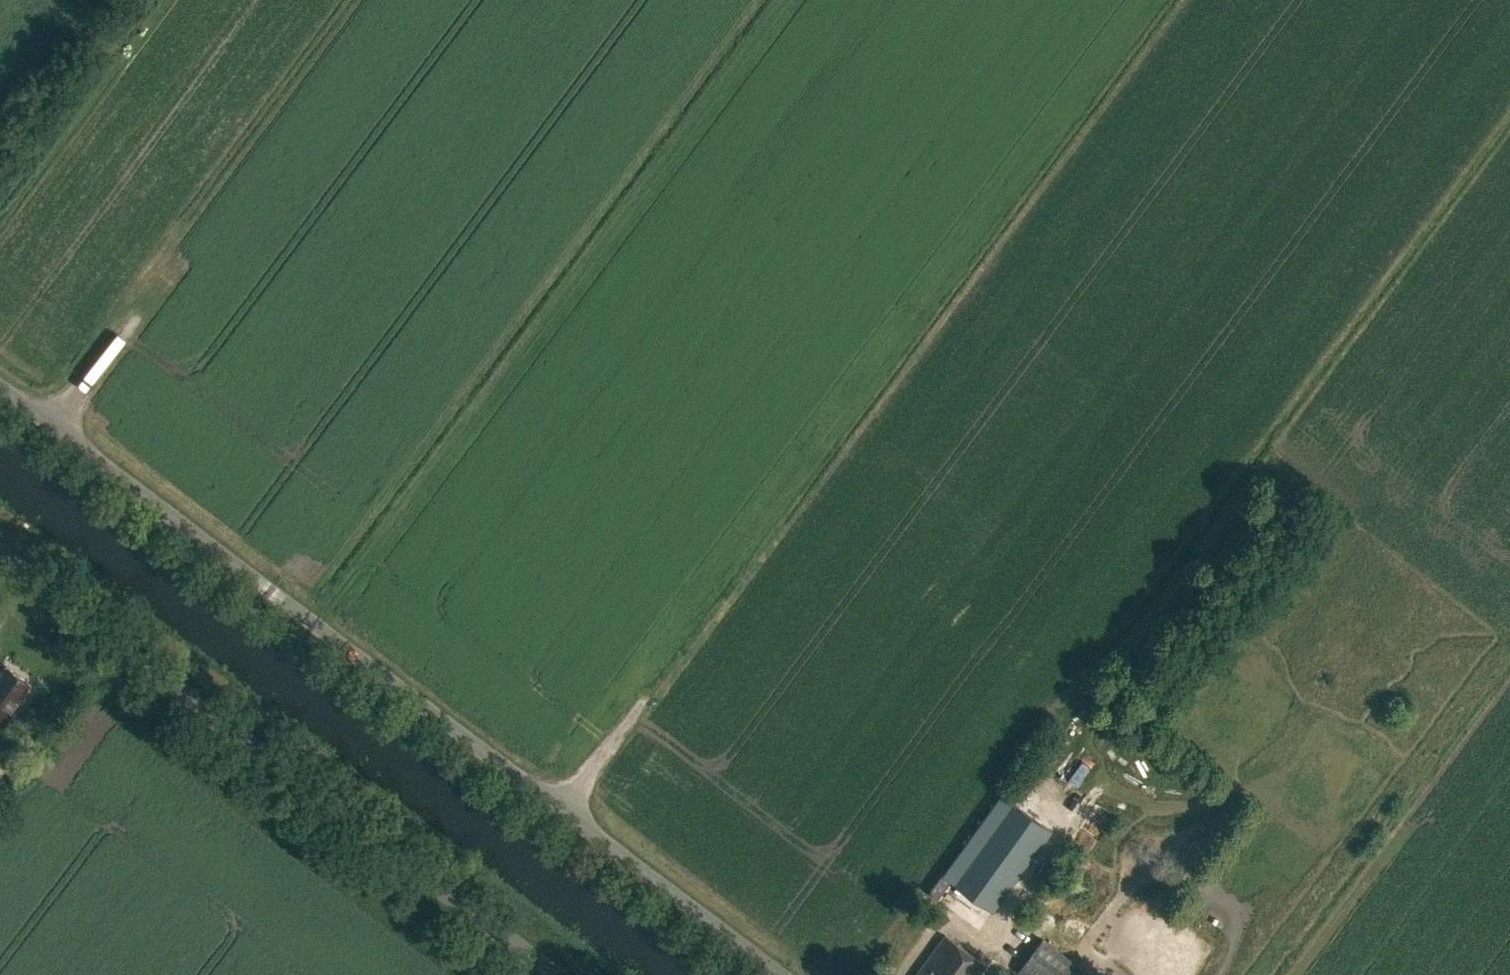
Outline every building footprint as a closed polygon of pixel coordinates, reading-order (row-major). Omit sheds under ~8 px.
[(0,678),(0,704),(9,711),(29,683),(9,667),(0,678)] [(947,866),(998,903),(1051,831),(1000,794),(947,866)] [(987,967),(945,936),(917,974),(981,974),(987,967)] [(1019,974),(1089,974),(1041,939),(1016,972),(1019,974)]
